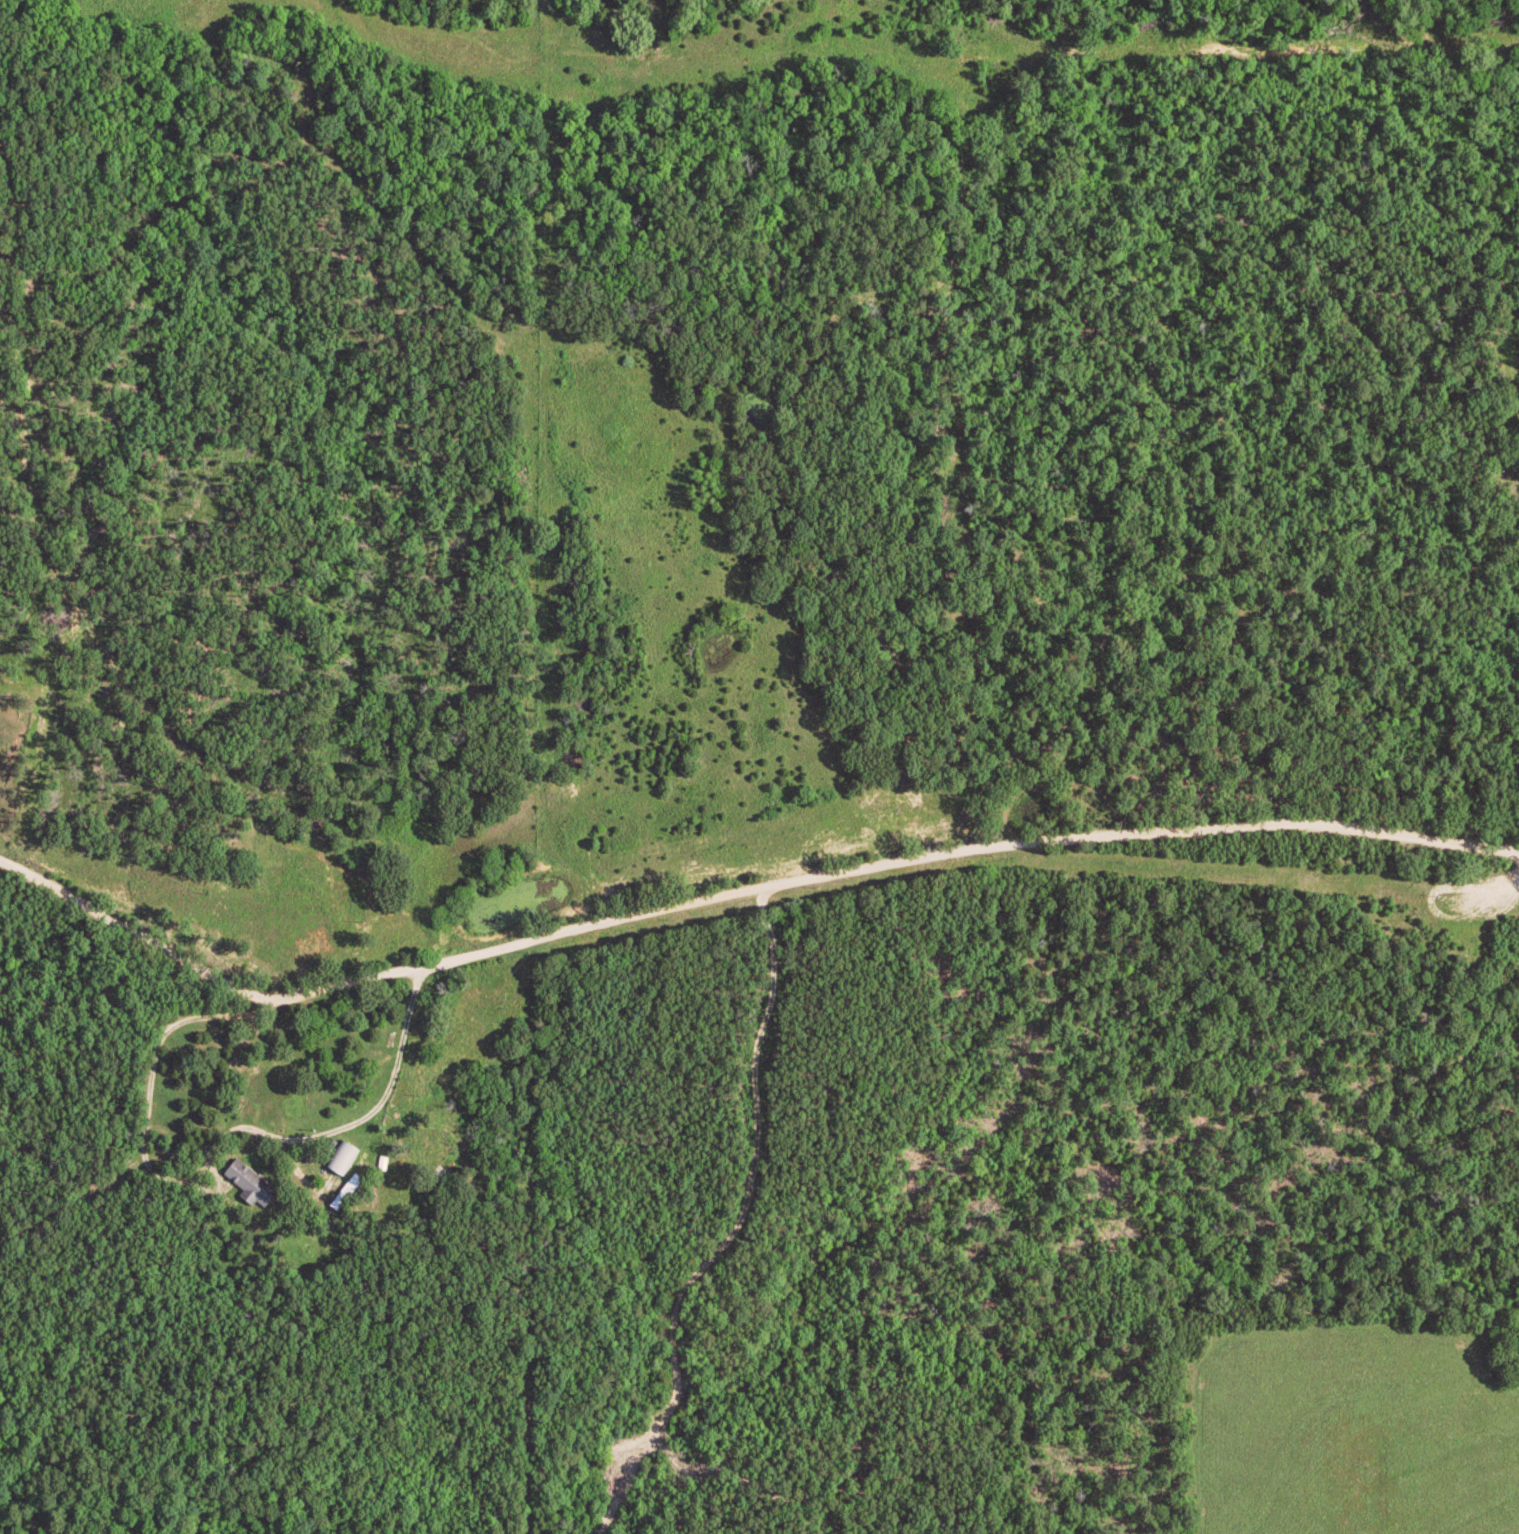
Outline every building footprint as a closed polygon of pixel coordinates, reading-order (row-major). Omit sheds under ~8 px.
[(362,1149),(347,1142),(334,1170),(350,1177),(362,1149)] [(226,1175),(246,1193),(242,1196),(254,1207),(259,1202),(268,1210),(282,1194),(241,1158),(226,1175)] [(366,1179),(357,1173),(334,1208),(343,1214),(366,1179)]
